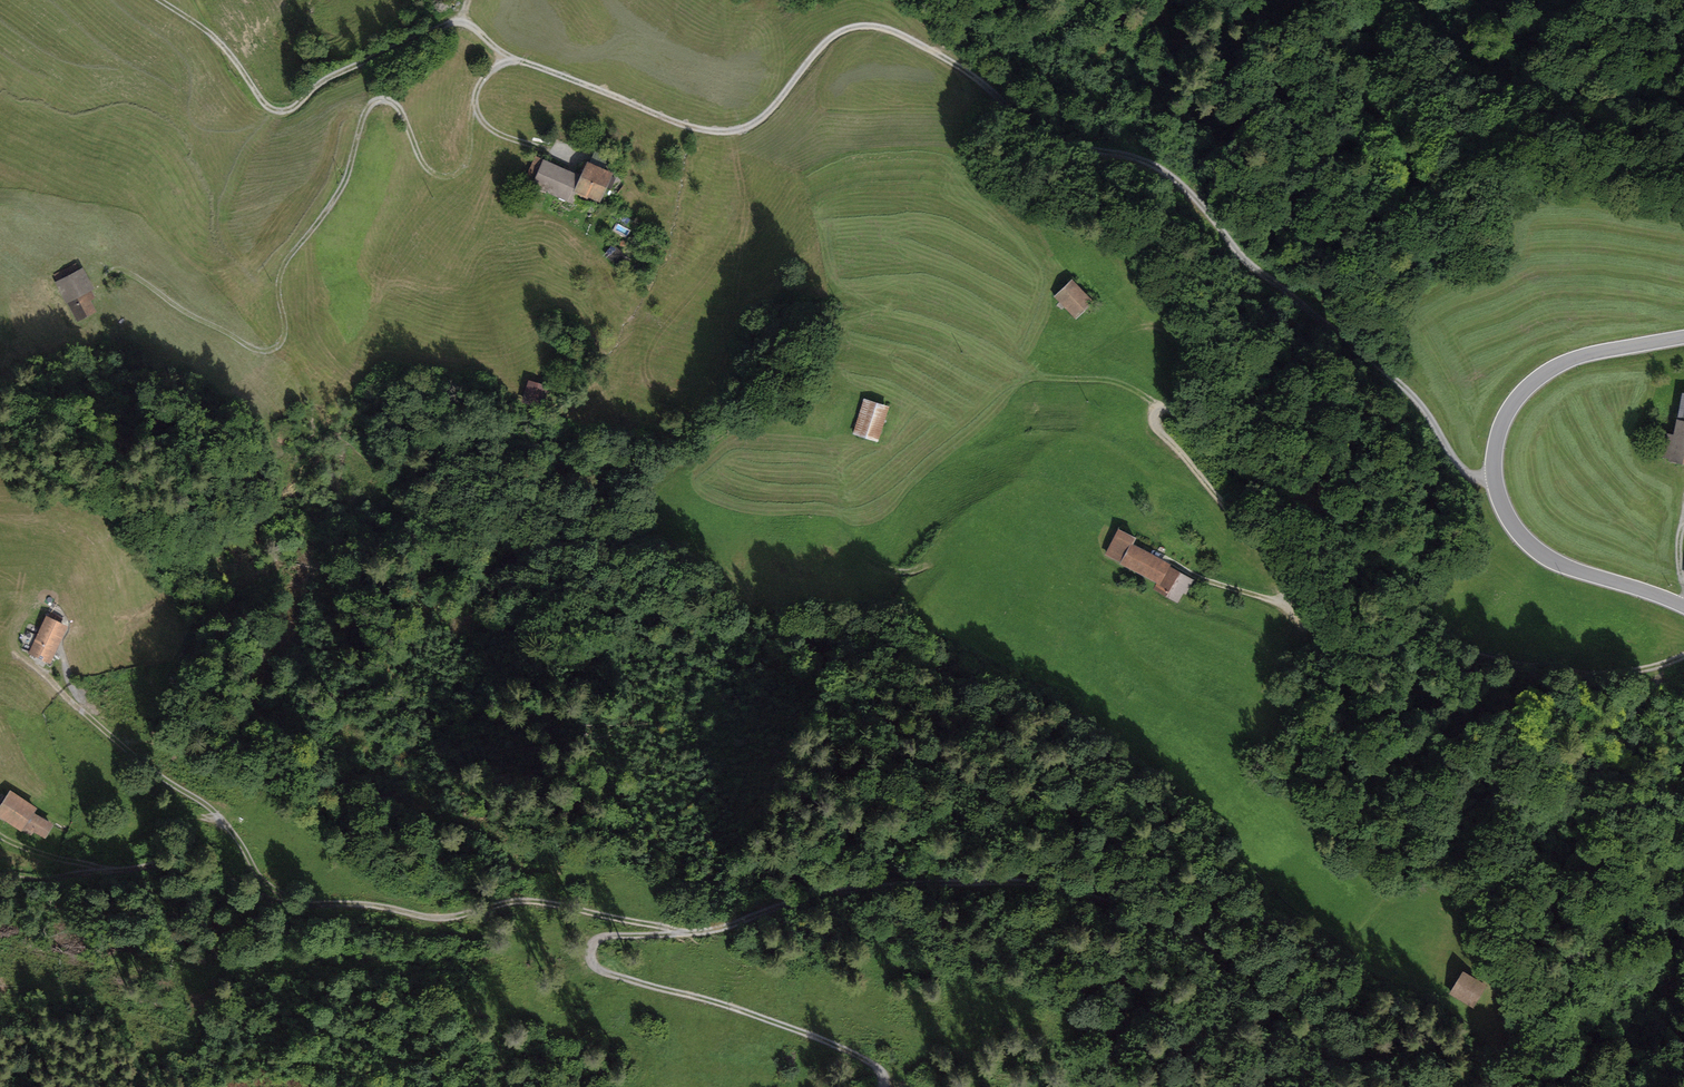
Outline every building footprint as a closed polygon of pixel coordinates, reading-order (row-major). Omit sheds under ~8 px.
[(579,178),(541,162),(530,190),(573,208),(578,195),(601,205),(614,174),(585,162),(579,178)] [(614,260),(624,252),(617,242),(606,250),(614,260)] [(79,316),(102,305),(80,260),(58,271),(79,316)] [(1075,281),(1058,299),(1080,320),(1097,302),(1075,281)] [(523,397),(541,401),(545,380),(527,377),(523,397)] [(1674,435),(1666,433),(1660,462),(1683,467),(1683,393),(1683,392),(1674,435)] [(888,410),(862,403),(853,436),(880,442),(888,410)] [(1135,541),(1119,532),(1103,560),(1183,605),(1195,582),(1131,547),(1135,541)] [(66,628),(44,619),(29,655),(51,664),(66,628)] [(38,805),(11,788),(0,805),(0,812),(44,840),(56,822),(35,809),(38,805)]
